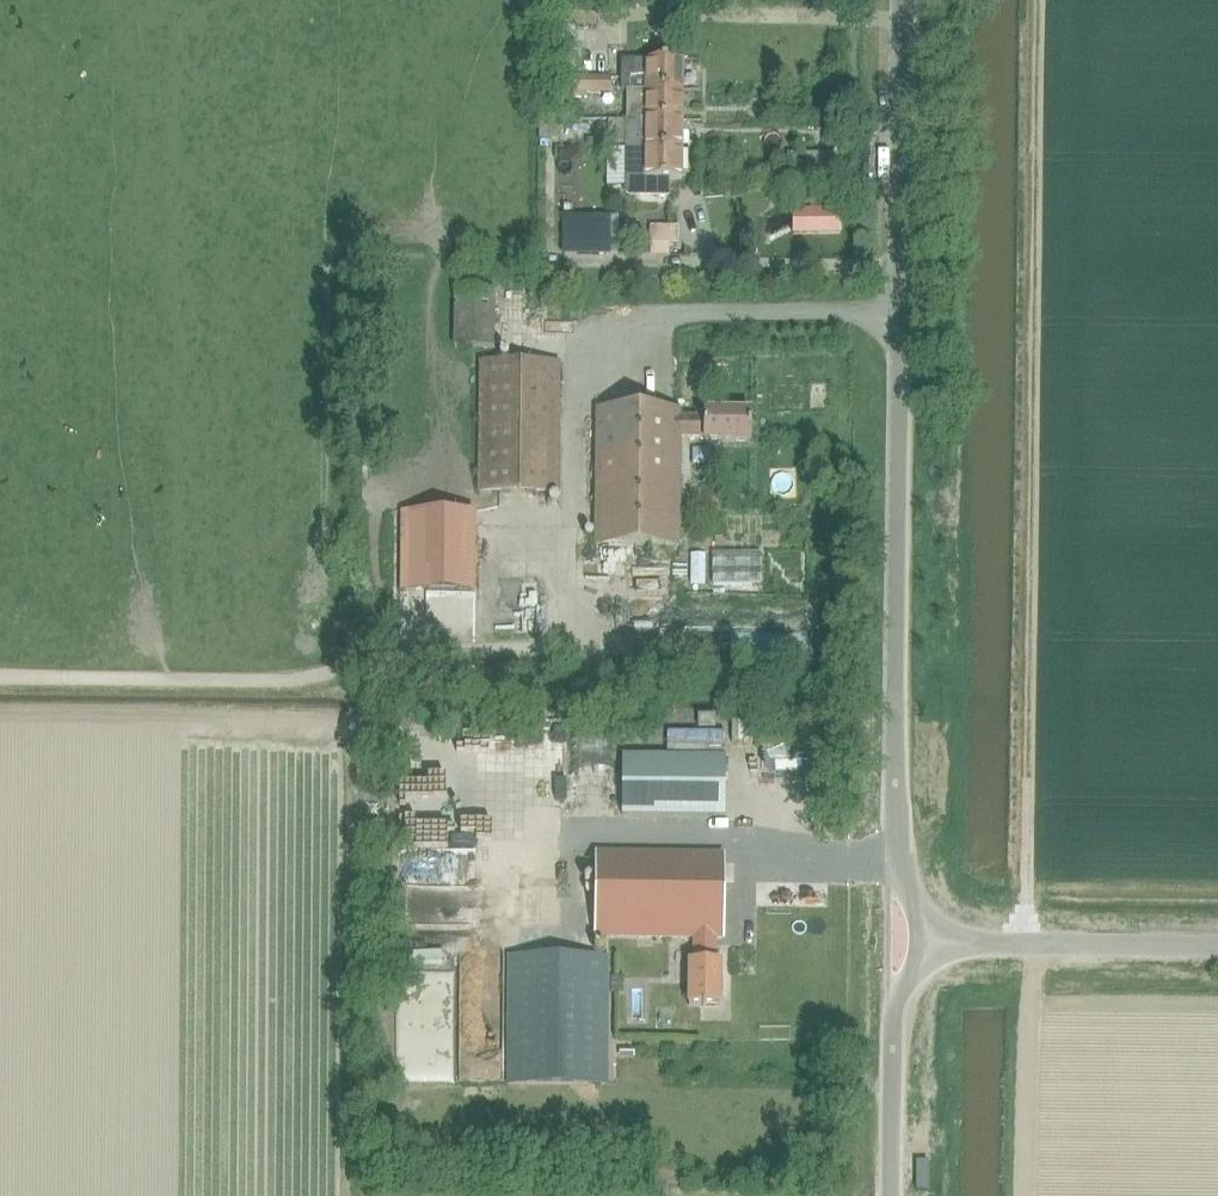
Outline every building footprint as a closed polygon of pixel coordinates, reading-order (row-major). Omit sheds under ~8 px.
[(683,91),(683,61),(622,61),(621,89),(631,90),(631,91),(683,91)] [(587,99),(587,93),(611,94),(611,79),(575,79),(575,99),(587,99)] [(683,91),(631,91),(628,91),(627,120),(683,120),(683,91)] [(682,149),(683,120),(627,120),(627,123),(610,123),(610,146),(627,146),(627,149),(682,149)] [(682,179),(682,149),(627,149),(626,196),(630,200),(669,201),(669,179),(682,179)] [(561,242),(588,242),(588,222),(561,223),(561,242)] [(674,259),(674,233),(647,234),(647,260),(674,259)] [(489,291),(451,291),(451,349),(490,348),(489,291)] [(556,363),(477,363),(477,494),(556,494),(556,363)] [(748,441),(749,411),(702,411),(702,417),(678,417),(678,411),(595,410),(594,546),(677,546),(678,438),(702,438),(702,441),(748,441)] [(420,601),(469,603),(472,541),(423,539),(420,601)] [(744,551),(696,551),(696,582),(744,582),(744,551)] [(716,729),(717,716),(699,716),(699,728),(716,729)] [(552,732),(551,757),(564,757),(565,733),(552,732)] [(724,818),(724,757),(622,756),(621,817),(724,818)] [(520,847),(521,786),(469,785),(468,821),(460,821),(459,846),(520,847)] [(723,938),(724,854),(596,852),(595,937),(694,938),(694,962),(689,962),(689,1005),(720,1006),(721,962),(715,962),(715,938),(723,938)] [(608,1085),(608,1056),(608,956),(508,956),(507,1085),(608,1085)] [(464,1050),(500,1044),(494,1014),(458,1020),(464,1050)] [(465,1086),(499,1088),(500,1058),(466,1056),(465,1086)]
